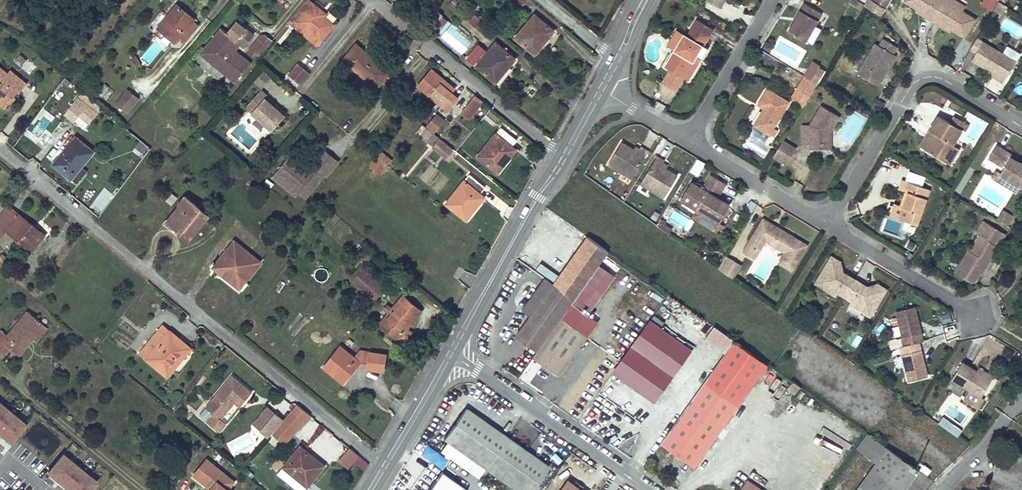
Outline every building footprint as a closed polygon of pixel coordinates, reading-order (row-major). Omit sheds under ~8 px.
[(323,16),(322,16),(320,14),(322,11),(309,0),(307,0),(293,17),(321,40),(334,25),(323,16)] [(478,5),(472,0),(470,0),(467,4),(474,10),(478,5)] [(891,0),(873,0),(873,1),(886,9),(891,0)] [(917,9),(918,9),(927,14),(926,17),(940,25),(942,23),(951,29),(965,37),(976,19),(962,11),(945,1),(944,0),(905,0),(904,1),(917,9)] [(955,0),(946,0),(945,1),(962,11),(965,6),(955,0)] [(992,11),(998,0),(982,0),(980,4),(992,11)] [(1002,15),(1007,6),(999,1),(994,9),(1002,15)] [(806,42),(822,13),(804,3),(796,18),(798,19),(796,22),(794,21),(788,31),(806,42)] [(199,25),(193,20),(194,19),(177,5),(158,28),(175,42),(179,37),(185,42),(199,25)] [(918,9),(917,9),(916,11),(926,17),(927,14),(918,9)] [(438,31),(447,21),(436,11),(427,22),(438,31)] [(547,38),(554,30),(535,14),(515,38),(532,52),(545,36),(547,38)] [(492,28),(476,15),(470,22),(486,35),(492,28)] [(321,40),(293,17),(289,22),(317,45),(321,40)] [(236,50),(235,46),(238,43),(241,45),(244,47),(252,38),(244,31),(247,28),(237,20),(227,32),(221,27),(202,51),(212,59),(216,55),(223,61),(219,65),(225,71),(223,73),(235,83),(251,63),(236,50)] [(683,77),(696,57),(701,60),(708,48),(703,45),(712,29),(698,20),(688,36),(684,34),(674,50),(665,66),(670,69),(662,83),(676,91),(683,77)] [(951,29),(942,23),(940,25),(950,31),(951,29)] [(254,35),(247,28),(244,31),(252,38),(254,35)] [(674,50),(684,34),(677,30),(668,46),(674,50)] [(258,59),(273,41),(267,36),(266,35),(265,35),(264,35),(263,35),(262,36),(261,36),(249,51),(258,59)] [(536,54),(546,42),(545,41),(547,38),(545,36),(532,52),(536,54)] [(883,38),(879,45),(870,60),(866,58),(857,73),(875,83),(883,69),(886,71),(896,55),(893,54),(897,47),(883,38)] [(1005,79),(1020,54),(1007,46),(1002,53),(983,42),(972,60),(992,72),(1005,79)] [(508,67),(515,59),(496,43),(476,66),(493,80),(506,65),(508,67)] [(870,60),(879,45),(875,43),(866,58),(870,60)] [(390,72),(368,54),(367,55),(364,52),(365,51),(357,44),(344,60),(377,87),(390,72)] [(474,64),(484,52),(477,47),(467,59),(474,64)] [(225,71),(219,65),(223,61),(216,55),(212,59),(202,51),(200,53),(223,73),(225,71)] [(142,66),(136,55),(131,60),(136,64),(142,66)] [(689,80),(701,60),(696,57),(683,77),(689,80)] [(300,85),(310,73),(298,63),(289,75),(300,85)] [(817,75),(821,68),(812,63),(808,69),(817,75)] [(497,83),(507,71),(506,70),(508,67),(506,65),(493,80),(497,83)] [(0,67),(0,75),(4,78),(8,74),(0,67)] [(417,86),(449,112),(464,94),(432,68),(417,86)] [(817,84),(825,70),(821,68),(817,75),(808,69),(804,76),(817,84)] [(264,69),(254,81),(262,88),(273,76),(264,69)] [(878,85),(886,71),(883,69),(875,83),(878,85)] [(27,84),(11,71),(4,78),(0,75),(0,103),(6,108),(19,91),(20,92),(27,84)] [(1005,79),(992,72),(991,74),(1003,82),(1005,79)] [(805,104),(817,84),(804,76),(792,97),(805,104)] [(106,99),(114,91),(105,83),(97,92),(106,99)] [(271,106),(273,105),(265,98),(268,95),(261,89),(246,107),(272,130),(285,116),(277,108),(276,110),(271,106)] [(774,128),(789,102),(768,89),(758,104),(764,108),(765,109),(764,112),(762,111),(754,125),(770,135),(770,134),(774,136),(778,130),(774,128)] [(127,112),(138,98),(128,90),(117,104),(127,112)] [(469,118),(482,102),(475,95),(461,111),(469,118)] [(93,109),(77,97),(65,113),(75,121),(84,110),(89,114),(93,109)] [(831,130),(840,116),(822,105),(810,125),(803,125),(803,143),(810,143),(828,144),(828,132),(830,129),(831,130)] [(438,112),(426,125),(435,132),(446,120),(438,112)] [(37,145),(54,123),(43,115),(27,137),(37,145)] [(953,144),(962,129),(966,122),(955,116),(951,122),(939,115),(929,130),(934,133),(924,148),(943,160),(953,144)] [(433,146),(439,138),(423,125),(417,133),(433,146)] [(770,135),(754,125),(749,133),(765,142),(770,135)] [(516,150),(512,146),(517,140),(501,127),(478,156),(498,172),(516,150)] [(831,148),(831,130),(830,129),(828,132),(828,144),(810,143),(810,148),(831,148)] [(924,148),(934,133),(929,130),(920,146),(924,148)] [(71,179),(94,152),(76,137),(53,164),(71,179)] [(451,147),(440,138),(439,138),(433,146),(432,146),(444,156),(451,147)] [(135,149),(144,155),(151,147),(141,140),(135,149)] [(787,163),(795,149),(782,141),(774,155),(787,163)] [(632,178),(648,151),(641,147),(640,149),(638,152),(633,149),(622,142),(609,164),(632,178)] [(950,164),(959,148),(953,144),(943,160),(950,164)] [(1021,163),(1020,163),(1019,163),(1018,163),(1017,164),(1016,164),(1016,165),(1009,160),(1013,155),(996,145),(989,158),(1004,167),(1000,173),(1021,186),(1021,163)] [(446,158),(453,149),(451,147),(444,156),(446,158)] [(381,177),(394,160),(380,149),(367,166),(381,177)] [(304,176),(285,160),(272,176),(296,196),(299,192),(306,197),(325,175),(326,176),(338,161),(325,150),(313,165),(316,167),(311,173),(307,178),(304,176)] [(1013,155),(1009,160),(1016,165),(1016,164),(1017,164),(1018,163),(1019,163),(1020,163),(1021,163),(1021,160),(1013,155)] [(676,178),(677,176),(666,169),(661,166),(663,163),(664,161),(657,156),(641,183),(664,197),(672,184),(676,178)] [(306,173),(288,158),(285,160),(304,176),(306,173)] [(698,176),(705,163),(696,158),(689,171),(698,176)] [(77,183),(87,171),(82,166),(71,179),(77,183)] [(996,180),(1000,173),(996,170),(992,177),(996,180)] [(1017,192),(1021,186),(1000,173),(996,180),(1017,192)] [(730,205),(718,198),(726,184),(711,174),(702,188),(691,182),(681,199),(703,213),(719,223),(730,205)] [(466,219),(484,197),(480,194),(485,187),(469,175),(446,203),(466,219)] [(917,224),(929,189),(902,179),(899,188),(905,191),(908,192),(905,201),(907,202),(906,207),(903,206),(899,217),(917,224)] [(906,207),(907,202),(905,201),(908,192),(905,191),(896,216),(899,217),(903,206),(906,207)] [(189,240),(208,215),(200,209),(200,208),(185,196),(181,201),(183,202),(168,220),(182,231),(179,233),(189,240)] [(35,227),(9,206),(0,217),(0,238),(6,230),(32,251),(43,237),(33,229),(35,227)] [(1014,216),(1003,210),(998,219),(1009,225),(1014,216)] [(719,223),(703,213),(699,220),(715,229),(719,223)] [(791,239),(793,235),(777,226),(776,227),(772,225),(772,223),(763,217),(743,251),(749,255),(754,246),(757,248),(760,242),(766,241),(785,252),(787,254),(780,264),(792,271),(806,248),(791,239)] [(672,229),(664,223),(665,221),(661,218),(657,225),(669,233),(672,229)] [(182,231),(168,220),(166,223),(179,233),(182,231)] [(974,280),(980,271),(983,267),(985,268),(998,246),(992,243),(1000,230),(984,220),(976,233),(980,236),(971,251),(969,249),(960,263),(960,267),(966,271),(965,274),(965,278),(970,281),(974,280)] [(45,235),(35,227),(33,229),(43,237),(45,235)] [(998,246),(1006,233),(1000,230),(992,243),(998,246)] [(808,245),(793,235),(791,239),(806,248),(808,245)] [(609,251),(588,236),(554,284),(575,299),(609,251)] [(909,240),(905,247),(913,251),(916,243),(909,240)] [(234,241),(216,263),(219,265),(215,269),(233,283),(238,277),(245,282),(245,281),(261,262),(234,241)] [(755,259),(766,241),(760,242),(757,248),(754,246),(749,255),(755,259)] [(780,264),(787,254),(785,252),(778,263),(780,264)] [(726,274),(735,260),(726,255),(718,268),(726,274)] [(815,283),(825,289),(826,285),(838,292),(838,293),(851,301),(852,300),(863,307),(861,310),(870,316),(887,289),(877,283),(874,290),(867,286),(843,272),(837,268),(841,261),(832,256),(815,283)] [(732,278),(741,264),(735,260),(726,274),(732,278)] [(219,265),(216,263),(214,261),(211,265),(215,269),(219,265)] [(965,274),(966,271),(960,267),(960,263),(955,272),(965,278),(965,274)] [(387,284),(366,266),(362,271),(383,289),(387,284)] [(383,289),(362,271),(359,268),(351,278),(375,299),(383,289)] [(249,284),(245,281),(245,282),(238,277),(233,283),(243,291),(249,284)] [(561,319),(575,299),(554,284),(545,278),(522,309),(531,316),(516,336),(537,351),(561,319)] [(838,292),(826,285),(825,289),(836,295),(838,293),(838,292)] [(406,328),(421,311),(403,296),(392,309),(388,305),(384,309),(389,313),(380,323),(398,338),(406,328)] [(863,307),(852,300),(851,301),(849,304),(861,310),(863,307)] [(923,341),(915,306),(896,311),(903,338),(907,337),(909,344),(905,345),(907,353),(902,354),(909,381),(927,376),(919,342),(923,341)] [(44,325),(28,311),(8,335),(2,330),(0,333),(0,356),(2,357),(10,347),(19,355),(34,337),(42,327),(44,325)] [(950,312),(940,315),(942,324),(952,321),(950,312)] [(654,401),(692,349),(655,323),(658,318),(654,315),(613,372),(654,401)] [(661,327),(664,322),(658,318),(655,323),(661,327)] [(586,337),(561,319),(537,351),(534,357),(559,375),(586,337)] [(398,338),(380,323),(379,325),(396,340),(398,338)] [(172,366),(186,350),(176,341),(178,338),(163,325),(140,353),(168,376),(174,368),(172,366)] [(37,339),(45,329),(42,327),(34,337),(37,339)] [(402,341),(411,331),(406,328),(398,338),(402,341)] [(328,336),(320,330),(318,334),(325,339),(328,336)] [(857,348),(862,337),(856,334),(851,345),(857,348)] [(191,348),(178,338),(176,341),(186,350),(172,366),(174,368),(191,348)] [(351,373),(360,362),(340,346),(323,367),(340,381),(349,370),(351,373)] [(366,355),(360,362),(373,372),(375,357),(366,355)] [(391,359),(375,357),(373,372),(389,375),(391,359)] [(992,379),(977,370),(962,362),(952,379),(969,390),(981,397),(992,379)] [(994,376),(979,367),(977,370),(992,379),(994,376)] [(343,383),(351,373),(349,370),(340,381),(343,383)] [(240,407),(252,393),(232,376),(206,407),(220,419),(235,402),(240,407)] [(795,393),(800,386),(793,381),(788,388),(795,393)] [(694,467),(738,406),(705,382),(661,443),(694,467)] [(979,408),(984,399),(981,397),(969,390),(964,400),(979,408)] [(973,414),(952,401),(943,414),(964,427),(973,414)] [(0,402),(0,432),(12,441),(27,423),(0,402)] [(298,405),(273,433),(285,444),(310,416),(298,405)] [(268,437),(283,419),(268,406),(253,424),(268,437)] [(466,408),(445,439),(517,489),(532,489),(548,466),(466,408)] [(226,424),(214,414),(207,422),(219,432),(226,424)] [(957,436),(962,428),(942,416),(937,424),(957,436)] [(918,470),(867,433),(858,446),(863,450),(864,453),(869,457),(873,457),(878,461),(857,489),(904,489),(918,470)] [(441,469),(448,459),(425,444),(419,454),(441,469)] [(324,466),(318,461),(301,446),(284,467),(301,481),(304,483),(313,472),(317,475),(324,466)] [(358,456),(350,449),(339,461),(347,468),(358,456)] [(49,473),(71,489),(94,489),(100,482),(65,454),(49,473)] [(229,489),(236,482),(210,459),(195,475),(209,488),(207,489),(230,489),(229,489)] [(308,486),(317,475),(313,472),(304,483),(308,486)] [(440,473),(428,489),(465,489),(440,473)] [(751,479),(762,486),(765,481),(754,474),(751,479)] [(568,480),(561,489),(582,489),(568,480)] [(745,481),(741,489),(761,489),(745,481)]
